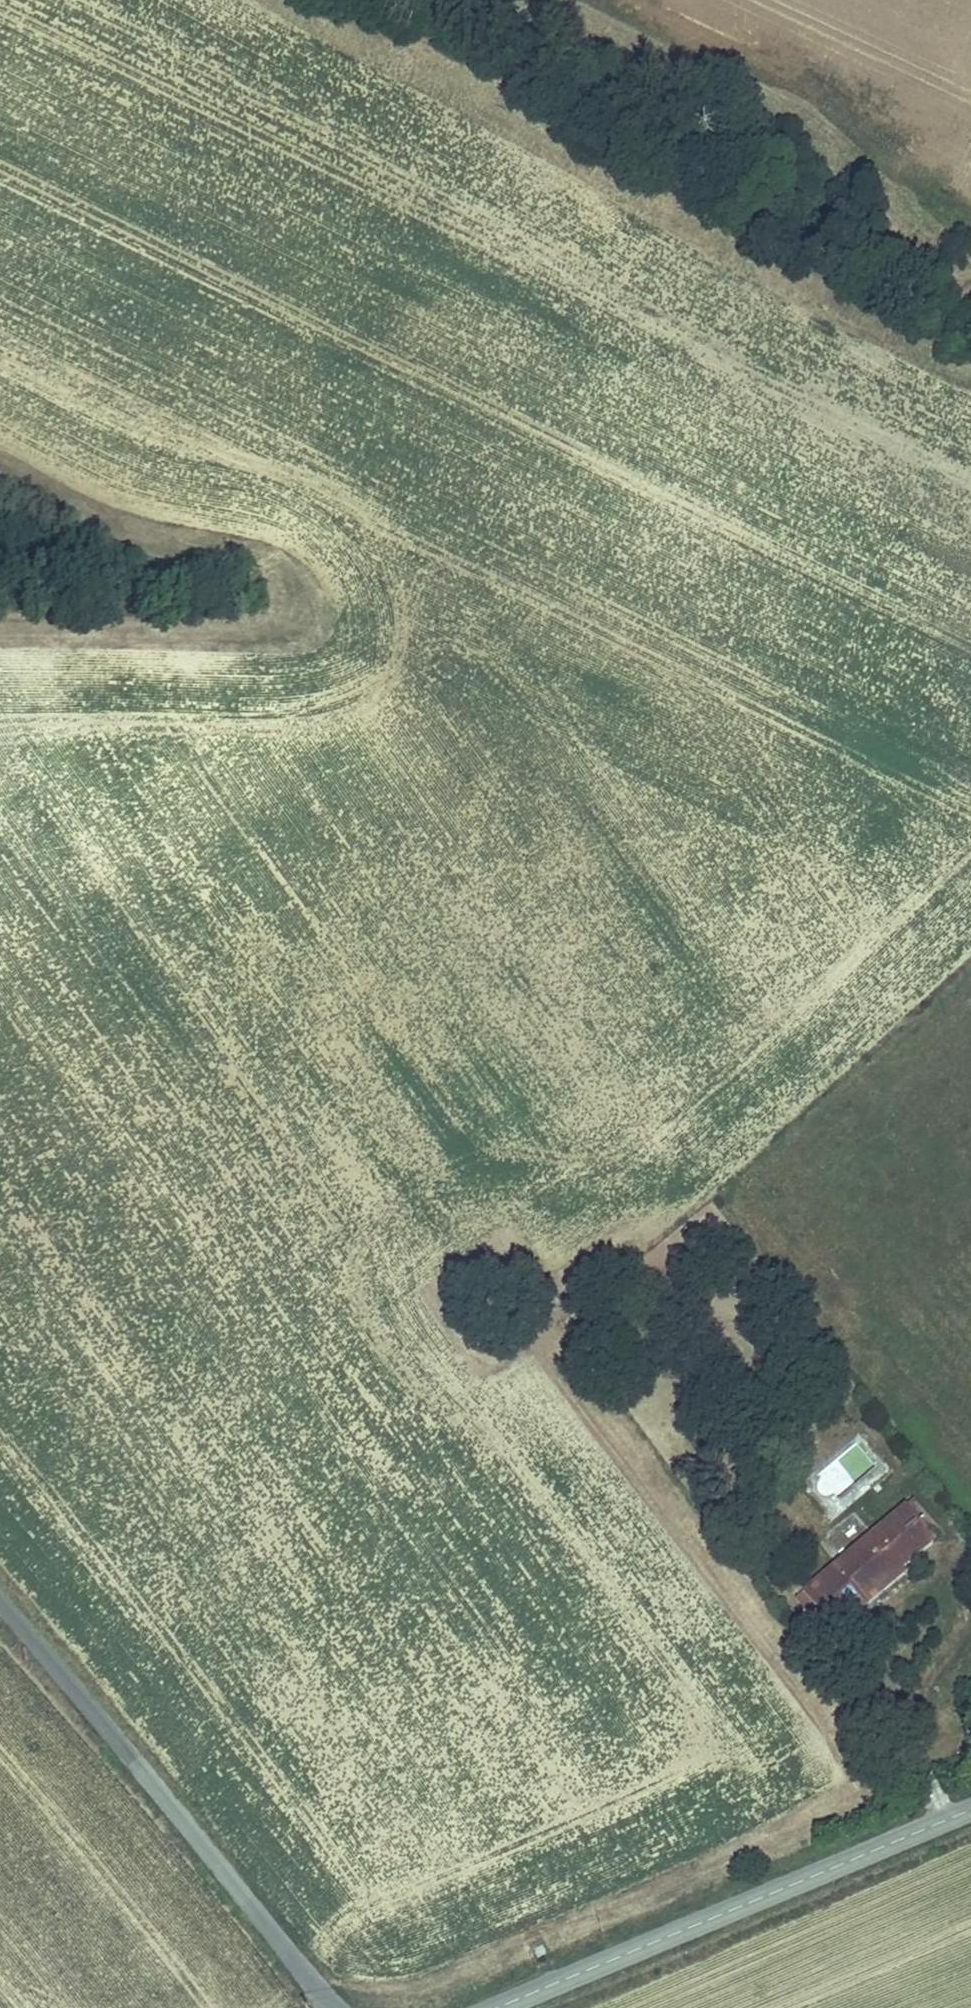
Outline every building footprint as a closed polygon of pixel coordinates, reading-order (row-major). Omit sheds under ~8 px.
[(847,1543),(870,1572),(895,1555),(898,1559),(931,1533),(904,1498),(847,1543)] [(841,1551),(805,1580),(833,1618),(870,1589),(841,1551)] [(895,1555),(870,1572),(877,1583),(902,1564),(898,1559),(895,1555)]
